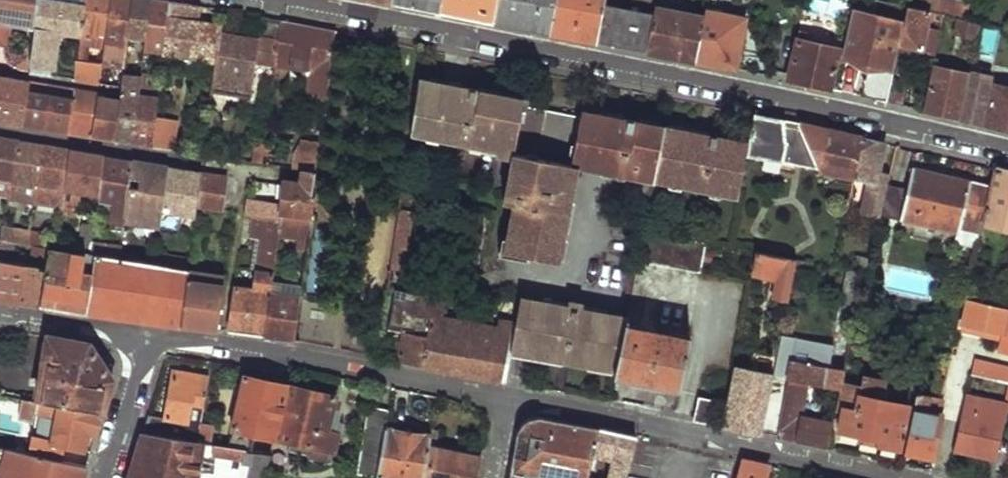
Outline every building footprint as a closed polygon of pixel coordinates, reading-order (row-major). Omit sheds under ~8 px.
[(33,27),(37,0),(0,0),(0,22),(33,27)] [(33,27),(36,28),(32,50),(29,71),(51,74),(59,29),(81,32),(81,29),(85,0),(37,0),(33,27)] [(81,29),(105,33),(110,0),(85,0),(81,29)] [(105,33),(104,45),(101,63),(124,66),(126,50),(128,35),(132,0),(110,0),(105,33)] [(128,35),(134,36),(133,41),(139,41),(139,36),(146,37),(151,0),(132,0),(128,35)] [(146,37),(165,40),(169,0),(151,0),(146,37)] [(165,40),(163,54),(217,62),(221,32),(222,26),(198,21),(201,6),(188,3),(172,0),(169,0),(165,40)] [(391,1),(415,6),(441,11),(443,0),(391,0),(391,1)] [(441,11),(461,15),(494,21),(498,0),(443,0),(441,11)] [(494,21),(522,27),(550,32),(556,0),(498,0),(494,21)] [(550,32),(574,37),(598,41),(605,4),(606,0),(556,0),(550,32)] [(852,8),(855,9),(862,11),(865,0),(854,0),(852,8)] [(925,9),(932,10),(946,13),(947,10),(966,15),(969,1),(966,0),(927,0),(925,9)] [(605,4),(598,41),(622,46),(648,52),(655,15),(605,4)] [(909,5),(900,46),(922,50),(930,20),(932,10),(925,9),(909,5)] [(655,15),(648,52),(673,56),(697,61),(704,19),(655,9),(655,15)] [(855,9),(844,61),(869,67),(865,85),(867,92),(869,96),(872,99),(877,77),(883,74),(884,70),(888,71),(888,69),(899,19),(862,11),(855,9)] [(932,10),(930,20),(944,23),(946,13),(932,10)] [(704,19),(697,61),(737,69),(746,21),(705,12),(704,19)] [(961,17),(957,33),(978,38),(981,22),(961,17)] [(221,32),(217,62),(214,88),(253,95),(257,58),(259,49),(278,51),(282,22),(261,18),(258,39),(221,32)] [(278,51),(276,61),(306,68),(314,75),(310,98),(314,98),(312,112),(328,115),(340,34),(312,28),(282,22),(278,51)] [(81,32),(80,41),(104,45),(105,33),(81,29),(81,32)] [(800,31),(788,81),(833,91),(843,50),(807,42),(809,33),(800,31)] [(80,41),(78,58),(101,63),(104,45),(80,41)] [(22,48),(19,69),(29,71),(32,50),(22,48)] [(259,49),(257,58),(276,61),(278,51),(259,49)] [(78,58),(75,78),(99,82),(99,81),(101,63),(78,58)] [(124,66),(124,73),(141,76),(142,69),(124,66)] [(934,67),(925,111),(945,116),(960,119),(970,75),(934,67)] [(877,77),(872,99),(887,103),(894,74),(895,71),(888,69),(888,71),(884,70),(883,74),(877,77)] [(1007,130),(1007,87),(994,83),(996,76),(971,71),(970,75),(960,119),(1003,129),(1007,130)] [(121,98),(116,138),(125,140),(133,142),(139,93),(141,76),(124,73),(121,98)] [(894,74),(887,103),(902,106),(909,77),(894,74)] [(22,123),(28,80),(0,75),(0,120),(22,123)] [(141,76),(139,93),(149,94),(151,77),(141,76)] [(139,93),(133,142),(143,143),(152,145),(157,101),(160,79),(151,77),(149,94),(139,93)] [(28,80),(22,123),(43,127),(69,131),(74,88),(28,80)] [(495,158),(512,161),(504,204),(518,207),(510,253),(563,264),(581,168),(739,199),(748,157),(749,147),(587,114),(585,120),(548,113),(549,106),(419,80),(411,134),(496,151),(495,158)] [(74,88),(69,131),(79,132),(91,134),(97,94),(97,92),(74,88)] [(121,98),(97,94),(91,134),(103,136),(116,138),(121,98)] [(157,101),(152,145),(161,146),(167,102),(157,101)] [(756,117),(749,147),(748,157),(821,171),(801,126),(779,122),(756,117)] [(801,126),(821,171),(828,186),(834,182),(836,173),(855,178),(863,138),(837,133),(801,126)] [(256,136),(252,161),(263,163),(266,138),(256,136)] [(11,180),(19,141),(3,138),(0,138),(0,178),(11,180)] [(863,138),(855,178),(876,184),(886,143),(876,141),(863,138)] [(304,151),(299,150),(296,168),(302,169),(320,172),(324,143),(306,140),(304,151)] [(30,143),(19,141),(11,180),(8,199),(33,202),(41,145),(30,143)] [(196,143),(196,152),(205,153),(206,145),(196,143)] [(41,145),(33,202),(42,203),(62,206),(68,149),(54,147),(41,145)] [(68,149),(62,206),(61,213),(72,215),(73,208),(78,209),(80,193),(99,196),(104,155),(86,152),(68,149)] [(104,155),(99,196),(98,202),(112,204),(110,225),(113,225),(112,235),(122,237),(130,159),(119,157),(104,155)] [(130,159),(122,237),(137,239),(140,209),(145,209),(146,198),(157,199),(157,203),(164,204),(164,200),(169,165),(153,163),(130,159)] [(169,165),(164,200),(198,206),(202,171),(184,168),(169,165)] [(888,185),(881,216),(959,235),(961,227),(979,232),(981,223),(989,186),(913,168),(908,189),(888,185)] [(981,223),(1007,228),(1007,172),(993,168),(989,186),(981,223)] [(283,179),(279,211),(282,212),(313,217),(319,179),(320,172),(302,169),(300,182),(283,179)] [(202,171),(198,206),(221,210),(226,175),(202,171)] [(42,203),(40,214),(61,217),(61,213),(62,206),(42,203)] [(245,206),(244,216),(252,217),(281,222),(282,212),(279,211),(245,206)] [(400,208),(392,268),(406,270),(416,211),(400,208)] [(281,222),(279,235),(310,240),(313,217),(282,212),(281,222)] [(234,288),(228,331),(248,334),(266,336),(274,273),(279,235),(281,222),(252,217),(250,239),(259,240),(254,291),(234,288)] [(85,226),(82,248),(93,250),(93,245),(95,228),(85,226)] [(3,227),(1,239),(14,242),(27,244),(29,231),(3,227)] [(959,235),(958,244),(976,247),(979,232),(961,227),(959,235)] [(29,231),(27,244),(49,249),(57,250),(58,236),(29,231)] [(647,232),(641,261),(703,274),(709,244),(647,232)] [(0,243),(0,259),(11,261),(14,242),(1,239),(0,243)] [(93,250),(92,257),(95,258),(118,261),(119,255),(120,249),(93,245),(93,250)] [(46,266),(41,304),(63,308),(87,312),(95,258),(92,257),(57,250),(49,249),(46,266)] [(757,253),(753,276),(777,281),(774,297),(790,301),(798,261),(757,253)] [(158,255),(156,267),(189,271),(190,260),(158,255)] [(301,255),(297,272),(305,273),(308,256),(301,255)] [(95,258),(87,312),(162,322),(182,324),(187,282),(189,271),(156,267),(125,262),(118,261),(95,258)] [(3,299),(20,301),(26,263),(11,261),(0,259),(0,298),(3,299)] [(26,263),(20,301),(29,303),(41,304),(46,266),(26,263)] [(302,292),(304,277),(274,273),(266,336),(278,337),(295,339),(302,292)] [(187,282),(182,324),(200,327),(219,329),(224,287),(187,282)] [(965,296),(1006,306),(1007,296),(1007,292),(968,284),(965,296)] [(404,334),(398,361),(441,369),(470,374),(507,382),(513,351),(518,325),(500,321),(500,323),(498,330),(489,329),(440,319),(444,300),(397,291),(389,331),(404,334)] [(513,351),(618,371),(627,327),(629,317),(523,297),(518,325),(513,351)] [(964,323),(1007,333),(1007,310),(969,301),(964,323)] [(491,321),(489,329),(498,330),(500,323),(491,321)] [(839,324),(835,344),(850,347),(855,326),(839,324)] [(627,327),(618,371),(617,377),(680,389),(690,339),(627,327)] [(55,338),(43,404),(103,415),(112,386),(102,383),(107,369),(90,343),(55,338)] [(755,352),(751,371),(758,372),(762,353),(755,352)] [(795,352),(790,379),(808,383),(841,389),(842,383),(845,372),(829,368),(831,360),(795,352)] [(972,375),(1007,383),(1007,365),(975,358),(972,375)] [(735,367),(723,426),(743,430),(761,434),(774,375),(758,372),(751,371),(735,367)] [(175,371),(166,418),(150,416),(145,433),(200,443),(212,378),(175,371)] [(245,376),(233,429),(277,440),(288,386),(245,376)] [(937,378),(933,395),(943,398),(947,380),(937,378)] [(790,379),(778,437),(809,444),(828,448),(833,425),(801,418),(808,383),(790,379)] [(837,409),(842,410),(838,430),(878,438),(876,444),(900,449),(910,405),(861,395),(862,386),(842,383),(841,389),(837,409)] [(288,386),(277,440),(292,443),(290,452),(310,456),(314,460),(324,462),(329,458),(333,459),(339,432),(330,430),(337,396),(288,386)] [(918,391),(914,407),(940,413),(943,398),(933,395),(918,391)] [(967,396),(955,450),(994,458),(1006,405),(967,396)] [(699,397),(694,420),(705,423),(716,425),(722,401),(699,397)] [(26,403),(25,412),(36,414),(38,406),(26,403)] [(57,418),(51,444),(57,445),(85,451),(88,434),(97,436),(103,415),(43,404),(38,406),(36,414),(57,418)] [(371,404),(361,474),(380,477),(387,429),(390,410),(371,404)] [(914,407),(904,451),(933,459),(944,414),(940,413),(914,407)] [(531,416),(524,419),(521,421),(519,424),(517,428),(511,477),(526,477),(526,476),(536,477),(590,477),(595,452),(599,430),(565,423),(531,416)] [(204,424),(200,443),(213,446),(217,426),(204,424)] [(380,477),(383,477),(428,477),(431,450),(433,436),(387,429),(380,477)] [(595,452),(616,456),(612,477),(629,477),(636,438),(618,434),(599,430),(595,452)] [(131,477),(269,477),(274,457),(213,446),(200,443),(145,433),(131,477)] [(32,440),(28,454),(54,459),(57,445),(51,444),(32,440)] [(87,466),(54,459),(28,454),(0,448),(0,477),(83,477),(87,466)] [(482,459),(431,450),(428,477),(480,477),(482,459)] [(737,477),(767,477),(770,465),(741,460),(737,477)]
